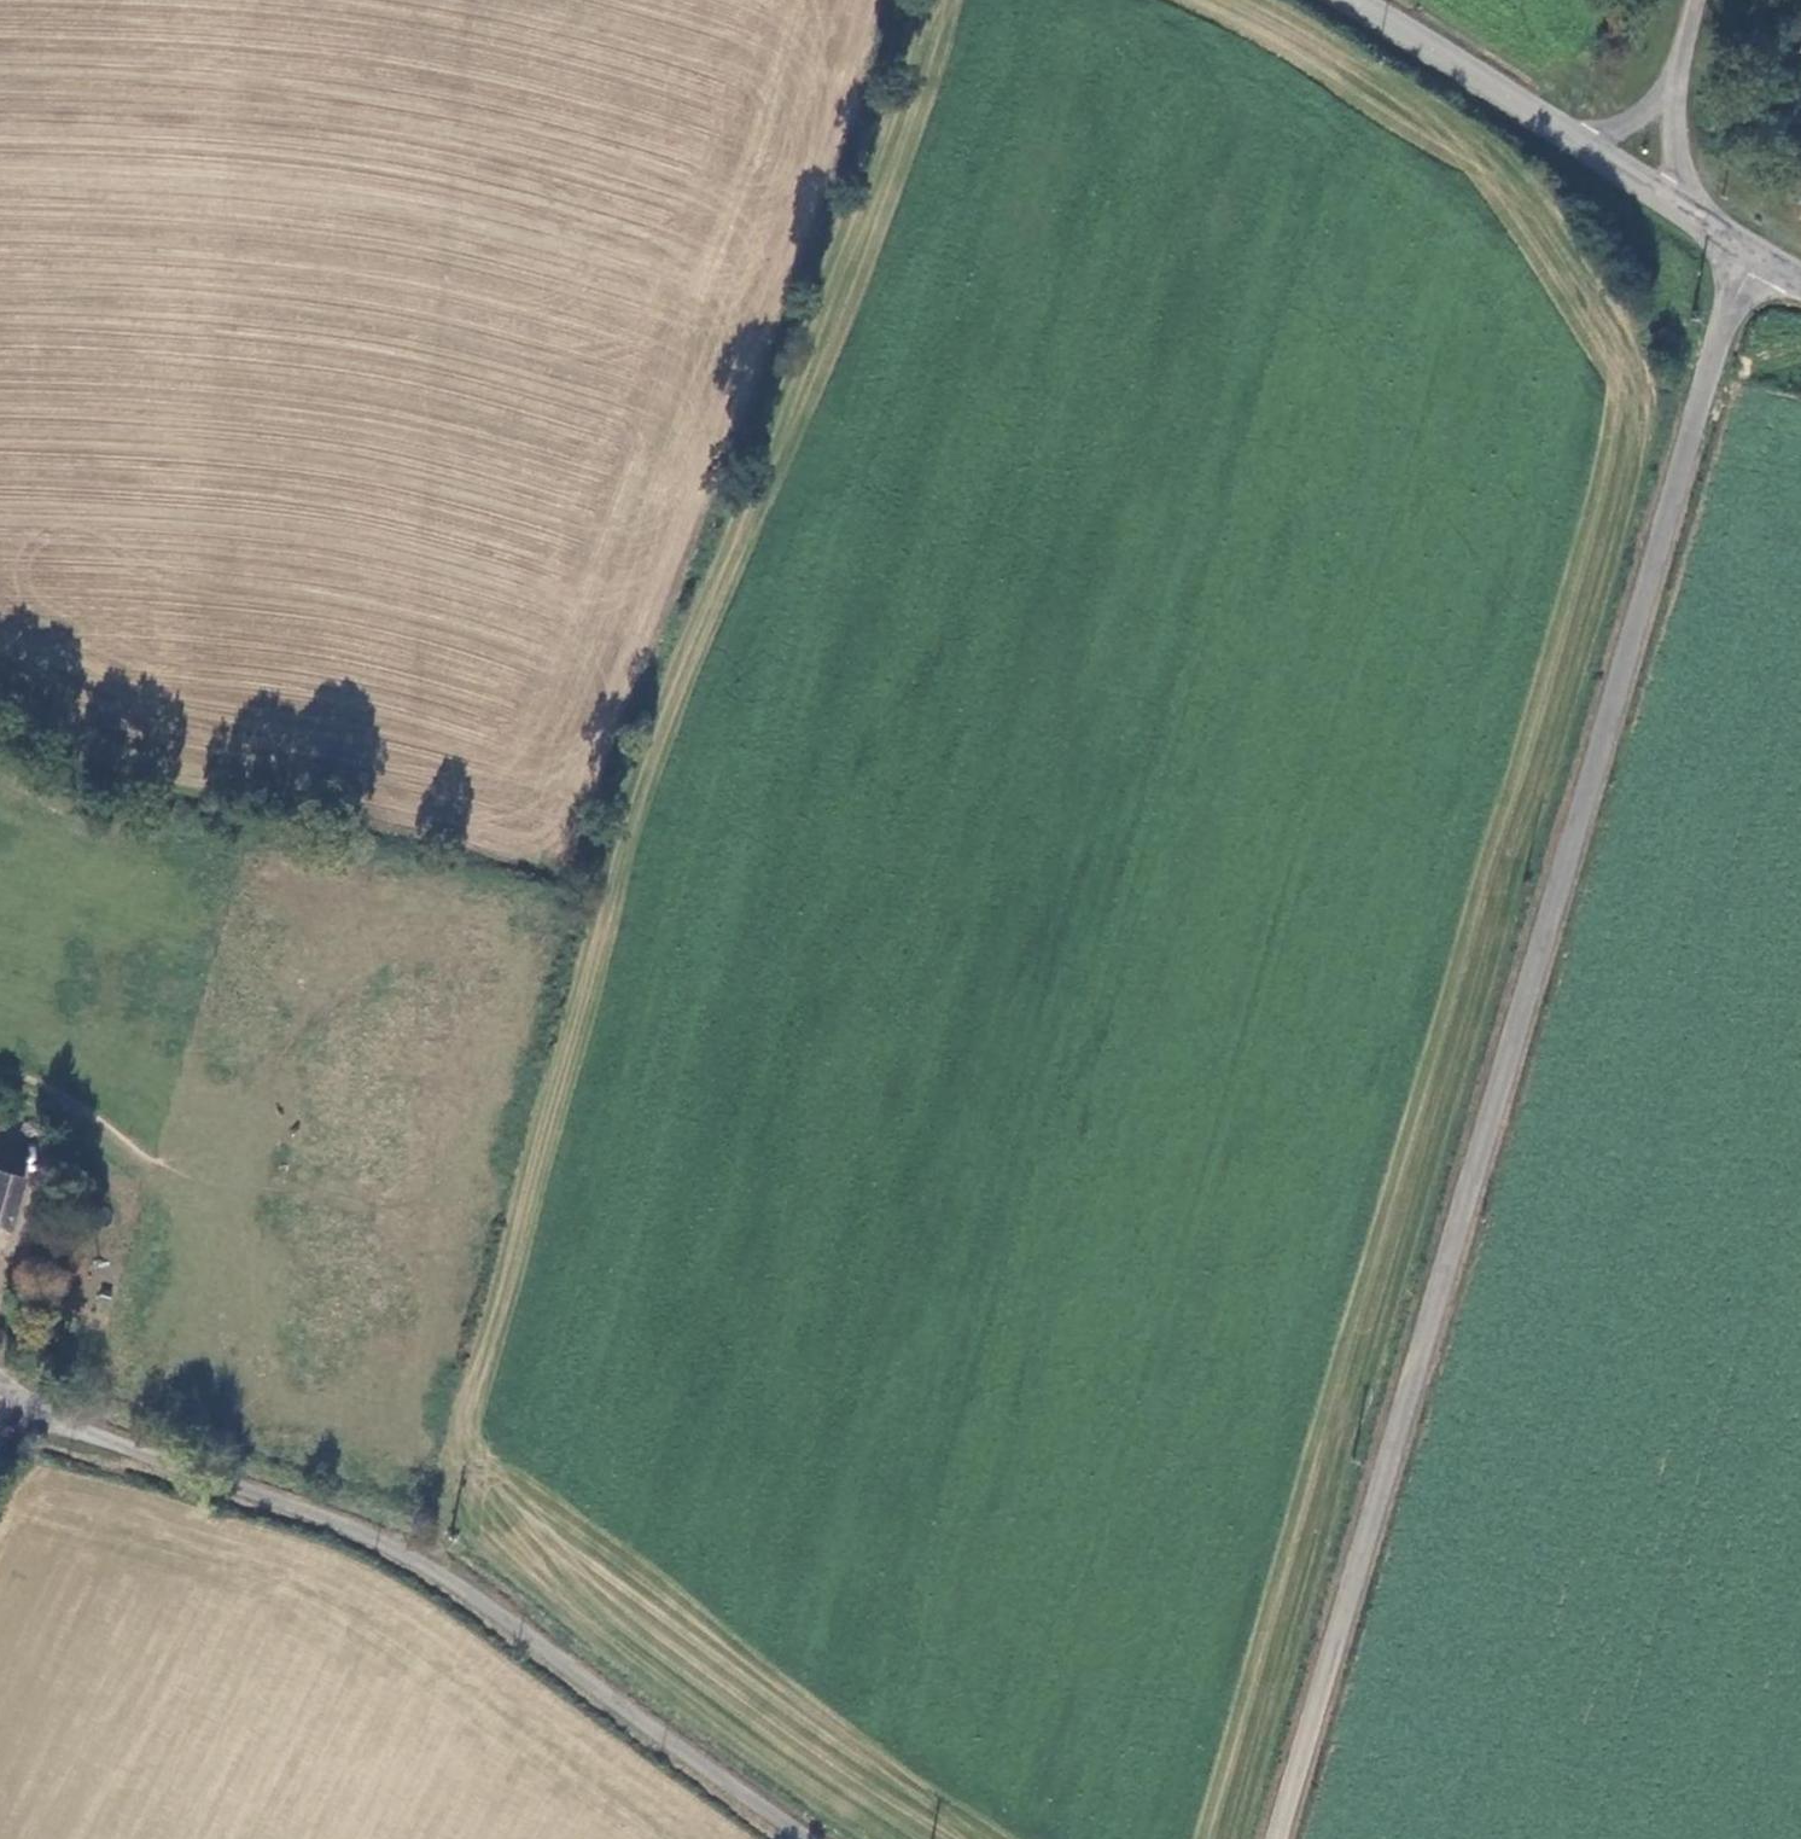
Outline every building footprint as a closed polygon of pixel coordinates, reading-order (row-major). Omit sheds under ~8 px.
[(4,1229),(22,1172),(0,1164),(0,1227),(4,1229)]
